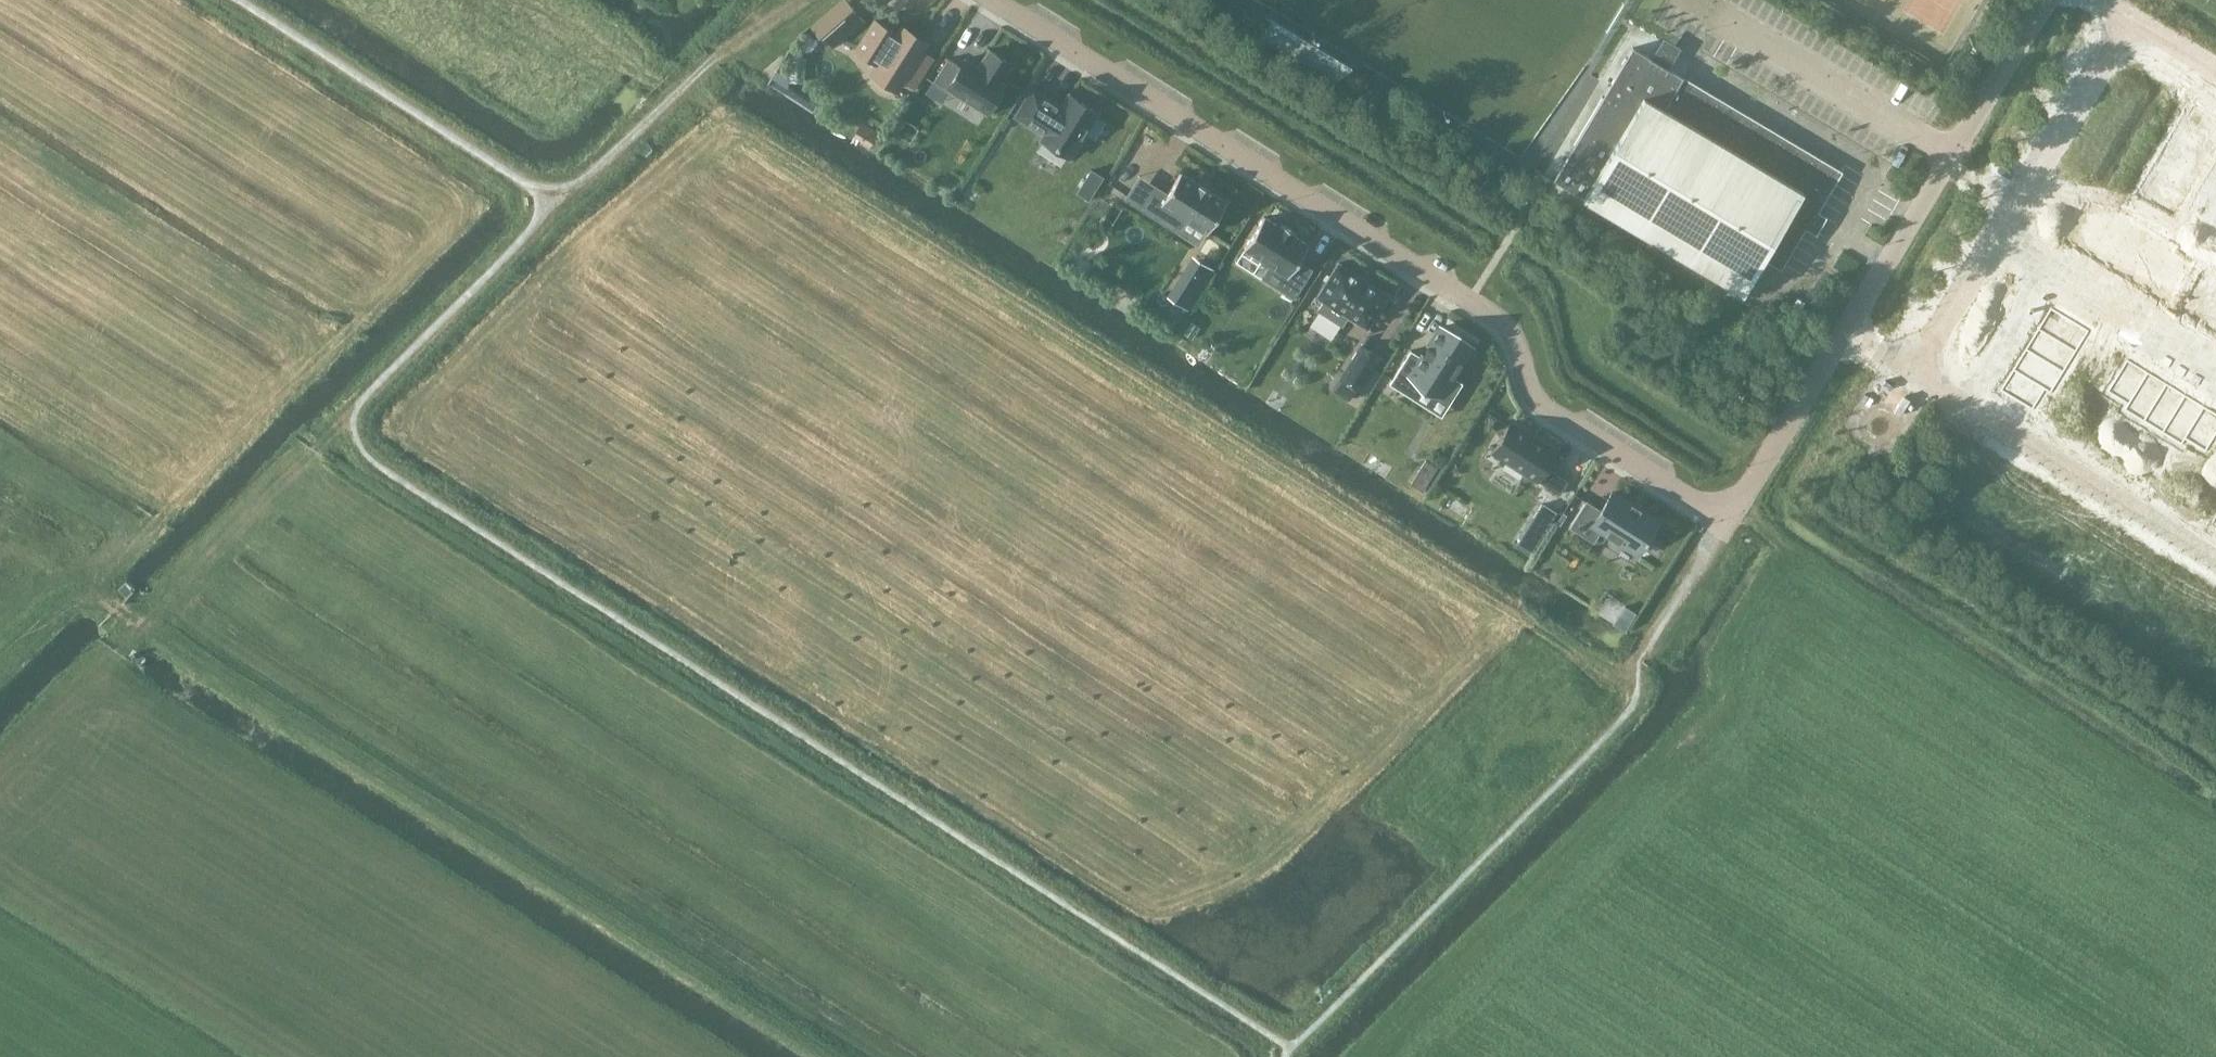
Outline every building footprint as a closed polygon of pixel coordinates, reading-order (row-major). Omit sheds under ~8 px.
[(810,25),(825,43),(835,33),(858,14),(846,0),(839,0),(820,16),(810,25)] [(1271,9),(1261,28),(1344,71),(1355,52),(1271,9)] [(873,20),(854,49),(855,50),(876,63),(872,69),(897,85),(902,78),(913,85),(931,57),(920,50),(924,43),(899,27),(895,33),(873,20)] [(1631,46),(1551,181),(1594,206),(1742,293),(1762,260),(1780,270),(1804,229),(1815,235),(1826,217),(1817,212),(1841,172),(1631,46)] [(1010,62),(987,48),(976,66),(963,58),(958,65),(946,57),(932,79),(945,87),(985,112),(1003,83),(999,80),(1010,62)] [(1061,106),(1031,87),(1014,115),(1043,133),(1040,138),(1068,156),(1096,111),(1068,94),(1061,106)] [(2156,101),(2150,111),(2161,118),(2168,108),(2156,101)] [(2179,129),(2212,149),(2215,142),(2215,123),(2192,108),(2179,129)] [(2150,111),(2144,121),(2155,128),(2161,118),(2150,111)] [(2179,129),(2167,149),(2199,169),(2212,149),(2179,129)] [(2132,141),(2125,152),(2136,159),(2143,148),(2132,141)] [(2167,149),(2154,170),(2187,189),(2199,169),(2167,149)] [(2125,152),(2119,162),(2130,169),(2136,159),(2125,152)] [(2010,169),(2000,162),(1995,170),(2006,176),(2010,169)] [(1092,168),(1078,190),(1089,197),(1103,175),(1092,168)] [(2154,170),(2141,191),(2174,210),(2187,189),(2154,170)] [(1206,231),(1225,201),(1206,190),(1207,188),(1198,183),(1197,184),(1179,172),(1166,193),(1152,185),(1140,204),(1177,227),(1183,217),(1206,231)] [(2117,185),(2110,196),(2120,203),(2127,192),(2117,185)] [(2136,197),(2129,208),(2139,215),(2146,204),(2136,197)] [(2146,204),(2139,215),(2149,221),(2156,210),(2146,204)] [(2091,208),(2071,240),(2090,252),(2110,219),(2091,208)] [(2110,219),(2090,252),(2109,263),(2133,225),(2113,213),(2110,219)] [(1311,269),(1296,259),(1306,244),(1291,234),(1293,231),(1280,222),(1277,225),(1262,216),(1242,247),(1286,275),(1277,288),(1292,298),(1311,269)] [(2173,220),(2166,231),(2176,238),(2183,226),(2173,220)] [(2133,225),(2109,263),(2128,275),(2151,237),(2133,225)] [(2183,226),(2176,238),(2187,244),(2194,233),(2183,226)] [(2151,237),(2128,275),(2147,287),(2167,254),(2171,249),(2151,237)] [(2167,254),(2147,287),(2166,298),(2186,266),(2167,254)] [(1386,294),(1336,263),(1316,296),(1322,300),(1316,309),(1340,324),(1346,315),(1365,327),(1386,294)] [(1188,268),(1169,298),(1186,308),(1205,279),(1188,268)] [(2184,309),(2202,320),(2215,298),(2215,284),(2203,276),(2184,309)] [(2202,320),(2215,328),(2215,298),(2202,320)] [(2050,307),(2037,328),(2075,351),(2088,330),(2050,307)] [(1420,356),(1409,349),(1388,383),(1409,396),(1419,381),(1449,400),(1461,382),(1451,376),(1470,346),(1439,326),(1420,356)] [(2037,328),(2024,348),(2062,372),(2075,351),(2037,328)] [(1360,345),(1339,378),(1363,394),(1378,372),(1371,368),(1378,357),(1360,345)] [(2024,348),(2011,369),(2044,389),(2050,393),(2062,372),(2024,348)] [(2097,351),(2091,361),(2102,368),(2109,358),(2097,351)] [(2126,359),(2106,391),(2126,404),(2123,410),(2124,410),(2147,372),(2126,359)] [(2091,361),(2085,372),(2096,378),(2102,368),(2091,361)] [(2011,369),(1999,390),(2031,409),(2044,389),(2011,369)] [(2147,372),(2124,410),(2142,421),(2166,383),(2147,372)] [(2166,383),(2142,421),(2161,433),(2184,395),(2166,383)] [(2073,392),(2067,403),(2078,409),(2085,399),(2073,392)] [(2184,395),(2161,433),(2180,444),(2203,406),(2184,395)] [(2067,403),(2061,413),(2072,420),(2078,409),(2067,403)] [(2180,444),(2180,445),(2184,439),(2204,451),(2215,432),(2215,414),(2203,406),(2180,444)] [(1545,466),(1554,450),(1509,421),(1490,450),(1558,494),(1567,480),(1545,466)] [(2102,422),(2095,433),(2105,439),(2112,428),(2102,422)] [(2121,433),(2114,445),(2124,451),(2131,440),(2121,433)] [(2131,440),(2124,451),(2134,457),(2141,446),(2131,440)] [(2158,456),(2151,468),(2162,474),(2169,463),(2158,456)] [(2169,463),(2162,474),(2172,480),(2179,469),(2169,463)] [(2201,485),(2212,492),(2215,486),(2215,480),(2207,474),(2201,485)] [(2201,485),(2195,495),(2206,502),(2212,492),(2201,485)] [(1599,509),(1585,500),(1568,525),(1592,541),(1599,530),(1618,542),(1621,537),(1638,549),(1656,520),(1638,509),(1639,508),(1638,507),(1637,508),(1630,504),(1631,502),(1630,502),(1629,503),(1611,491),(1599,509)] [(1533,512),(1520,532),(1534,541),(1547,521),(1533,512)]
